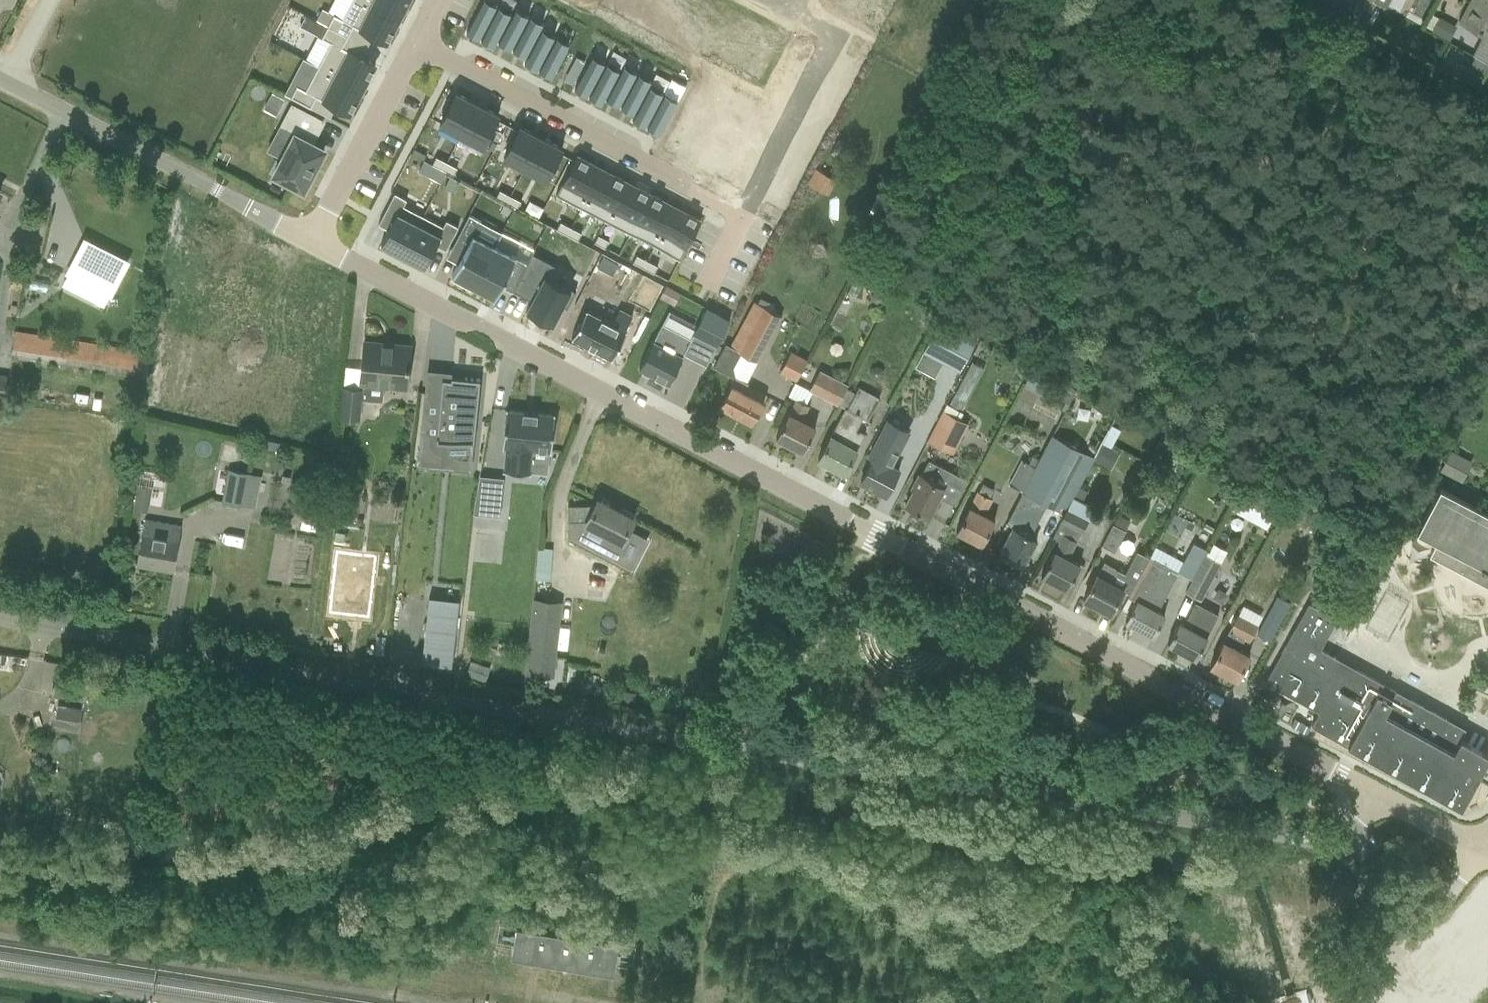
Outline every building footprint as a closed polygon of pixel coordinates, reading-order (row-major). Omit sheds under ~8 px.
[(366,0),(354,0),(344,19),(336,14),(329,26),(349,37),(355,26),(388,43),(401,18),(366,0)] [(401,18),(411,0),(366,0),(401,18)] [(485,1),(485,0),(483,0),(466,32),(467,33),(469,32),(477,36),(478,38),(478,39),(496,5),(495,5),(493,5),(485,1)] [(673,0),(666,0),(663,5),(673,10),(677,2),(673,0)] [(677,2),(673,10),(669,18),(698,33),(715,0),(678,0),(677,2)] [(729,0),(715,0),(698,33),(726,47),(746,9),(729,0)] [(869,10),(872,0),(832,0),(869,10)] [(1349,13),(1361,20),(1371,2),(1372,0),(1386,7),(1389,0),(1355,0),(1349,13)] [(1471,2),(1461,21),(1484,33),(1473,54),(1475,55),(1487,61),(1487,0),(1472,0),(1471,2)] [(673,10),(663,5),(659,12),(669,18),(673,10)] [(508,13),(500,9),(500,6),(499,6),(481,40),(482,40),(484,39),(492,43),(493,46),(511,12),(510,12),(508,13)] [(525,15),(517,11),(517,9),(516,9),(498,42),(499,43),(501,42),(509,46),(510,48),(511,49),(528,15),(527,15),(525,15)] [(746,9),(726,47),(755,62),(759,55),(763,47),(767,39),(775,24),(746,9)] [(306,14),(300,26),(309,31),(315,19),(306,14)] [(539,23),(531,19),(531,17),(530,16),(512,50),(513,50),(515,49),(523,53),(524,56),(525,56),(542,23),(542,22),(539,23)] [(1432,31),(1445,37),(1452,23),(1440,17),(1439,18),(1433,30),(1432,31)] [(349,37),(329,26),(323,38),(332,43),(320,66),(364,89),(377,65),(344,47),(349,37)] [(551,36),(544,32),(543,30),(542,29),(525,63),(526,63),(527,62),(535,66),(536,69),(537,69),(555,36),(554,35),(551,36)] [(565,43),(557,39),(557,37),(556,37),(539,70),(539,71),(541,70),(549,74),(550,76),(551,77),(569,43),(568,43),(565,43)] [(767,39),(763,47),(773,52),(777,45),(767,39)] [(763,47),(759,55),(769,60),(773,52),(763,47)] [(601,62),(593,58),(593,56),(592,55),(574,89),(575,89),(577,88),(585,92),(586,95),(587,95),(604,62),(604,61),(601,62)] [(765,68),(769,60),(759,55),(755,62),(765,68)] [(1475,55),(1469,66),(1483,74),(1487,65),(1487,61),(1475,55)] [(616,70),(608,65),(608,63),(607,63),(589,96),(590,97),(592,96),(600,100),(600,102),(601,103),(619,69),(618,69),(616,70)] [(634,72),(626,68),(625,65),(607,98),(608,99),(610,98),(618,102),(618,104),(619,105),(637,71),(636,71),(634,72)] [(364,89),(320,66),(307,90),(299,85),(293,97),(313,108),(318,97),(351,114),(364,89)] [(647,79),(640,75),(639,73),(638,72),(621,106),(622,107),(623,105),(632,110),(632,112),(633,113),(651,79),(650,78),(647,79)] [(659,92),(651,88),(651,85),(650,85),(633,119),(635,118),(643,122),(644,125),(645,125),(663,91),(662,91),(659,92)] [(284,99),(273,93),(265,108),(276,114),(284,99)] [(441,122),(462,133),(478,104),(457,93),(441,122)] [(675,100),(667,96),(666,94),(666,93),(648,127),(649,127),(651,126),(659,130),(659,133),(660,133),(678,100),(677,99),(675,100)] [(304,188),(325,148),(313,141),(324,120),(293,104),(281,126),(295,134),(275,173),(304,188)] [(478,104),(462,133),(483,144),(498,114),(478,104)] [(505,156),(526,166),(541,137),(521,126),(505,156)] [(541,137),(526,166),(546,177),(562,148),(541,137)] [(556,194),(582,207),(602,169),(577,155),(556,194)] [(433,164),(443,169),(447,162),(436,157),(433,164)] [(458,168),(447,162),(443,169),(454,175),(458,168)] [(438,167),(432,178),(441,182),(446,172),(438,167)] [(836,179),(815,168),(808,183),(829,194),(836,179)] [(602,169),(582,207),(606,220),(626,182),(602,169)] [(444,187),(455,193),(461,182),(450,177),(444,187)] [(606,220),(631,233),(651,194),(626,182),(606,220)] [(496,197),(507,203),(511,195),(500,190),(496,197)] [(402,253),(422,214),(403,204),(406,198),(394,192),(378,224),(388,229),(380,242),(402,253)] [(675,207),(651,194),(631,233),(655,246),(675,207)] [(521,201),(511,195),(507,203),(518,208),(521,201)] [(675,207),(655,246),(680,259),(701,220),(675,207)] [(422,214),(402,253),(424,265),(435,243),(445,249),(458,225),(446,219),(442,225),(422,214)] [(472,284),(474,285),(495,245),(474,235),(478,227),(466,221),(452,248),(463,253),(452,274),(454,275),(453,278),(471,287),(472,284)] [(557,229),(568,234),(571,227),(561,222),(557,229)] [(582,233),(571,227),(568,234),(578,240),(582,233)] [(599,235),(595,242),(605,247),(609,240),(599,235)] [(128,262),(85,240),(68,273),(111,295),(128,262)] [(515,256),(495,245),(474,285),(495,296),(506,276),(517,282),(526,262),(515,256)] [(554,278),(560,266),(533,252),(514,288),(535,299),(529,310),(553,323),(563,304),(568,307),(578,290),(554,278)] [(644,267),(647,260),(637,255),(633,262),(644,267)] [(603,256),(597,267),(612,275),(618,264),(603,256)] [(647,260),(644,267),(654,273),(658,266),(647,260)] [(666,286),(644,275),(630,303),(651,314),(666,286)] [(661,298),(675,305),(681,293),(667,286),(661,298)] [(880,306),(885,302),(886,296),(882,291),(876,290),(871,294),(870,300),(874,305),(880,306)] [(732,383),(720,407),(752,424),(767,395),(753,388),(753,387),(747,384),(748,382),(735,375),(735,374),(733,366),(740,352),(758,361),(782,316),(755,301),(730,347),(726,345),(714,366),(734,377),(731,383),(732,383)] [(694,332),(718,345),(731,320),(707,307),(694,332)] [(572,337),(613,358),(627,330),(626,330),(633,315),(620,309),(613,323),(586,309),(572,337)] [(638,366),(668,382),(691,337),(663,323),(670,309),(669,309),(638,366)] [(923,351),(960,369),(976,338),(940,319),(923,351)] [(5,345),(12,346),(10,356),(142,378),(146,351),(15,330),(15,331),(8,329),(5,345)] [(407,387),(411,345),(364,341),(360,389),(345,387),(342,417),(359,419),(360,399),(383,401),(384,385),(407,387)] [(780,371),(796,380),(807,359),(791,350),(780,371)] [(1049,397),(1058,378),(1034,365),(1025,384),(1049,397)] [(838,404),(848,384),(820,369),(810,389),(813,391),(838,404)] [(795,382),(788,395),(796,399),(806,404),(813,391),(810,389),(795,382)] [(423,398),(416,467),(440,469),(443,447),(472,450),(479,386),(450,383),(450,385),(441,385),(439,399),(423,398)] [(819,458),(845,472),(872,421),(868,419),(879,397),(859,386),(847,408),(845,406),(819,458)] [(788,413),(776,436),(803,450),(815,427),(802,420),(809,405),(806,404),(796,399),(789,413),(788,413)] [(555,417),(506,412),(502,448),(507,448),(504,473),(529,475),(531,451),(551,453),(555,417)] [(930,439),(955,451),(968,426),(944,413),(930,439)] [(899,470),(890,465),(907,433),(887,423),(870,455),(873,457),(861,481),(887,494),(899,470)] [(1079,485),(1094,456),(1052,434),(1038,459),(1022,490),(1023,491),(1007,523),(1013,526),(999,553),(1023,565),(1037,539),(1029,535),(1045,503),(1058,510),(1061,505),(1067,508),(1073,495),(1079,485)] [(1111,448),(1102,443),(1093,461),(1102,465),(1111,448)] [(1451,449),(1440,470),(1462,481),(1473,461),(1451,449)] [(1022,490),(1038,459),(1032,455),(1029,463),(1022,459),(1009,484),(1022,490)] [(905,504),(929,517),(952,472),(928,460),(921,474),(918,473),(910,488),(913,489),(905,504)] [(249,472),(228,468),(221,500),(243,505),(249,472)] [(1158,477),(1153,473),(1147,472),(1142,477),(1142,483),(1146,488),(1153,488),(1158,484),(1158,477)] [(1246,481),(1231,508),(1267,527),(1281,500),(1246,481)] [(991,498),(990,497),(994,488),(983,482),(979,492),(977,490),(956,531),(982,544),(994,519),(983,514),(991,498)] [(148,512),(152,487),(137,485),(133,510),(148,512)] [(1088,490),(1079,485),(1073,495),(1083,500),(1088,490)] [(1440,488),(1417,532),(1437,543),(1430,556),(1487,587),(1487,513),(1440,488)] [(477,495),(475,513),(500,516),(502,497),(477,495)] [(622,512),(605,503),(598,499),(595,505),(569,505),(570,523),(587,523),(586,526),(621,544),(634,518),(631,516),(632,514),(623,509),(622,512)] [(1067,558),(1088,519),(1067,508),(1060,521),(1061,521),(1053,536),(1060,540),(1041,575),(1067,589),(1080,565),(1067,558)] [(1115,551),(1131,520),(1119,513),(1103,545),(1115,551)] [(1383,514),(1378,524),(1392,532),(1398,522),(1383,514)] [(318,518),(303,516),(301,528),(316,530),(318,518)] [(137,563),(174,570),(177,551),(176,551),(181,525),(145,518),(141,543),(140,543),(137,563)] [(1193,542),(1183,561),(1178,571),(1191,578),(1207,549),(1193,542)] [(553,547),(539,545),(536,577),(550,578),(553,547)] [(1111,612),(1123,589),(1130,593),(1149,557),(1137,550),(1125,573),(1104,562),(1097,574),(1084,598),(1111,612)] [(1200,600),(1220,561),(1207,555),(1187,593),(1200,600)] [(1136,600),(1126,620),(1154,635),(1165,614),(1157,610),(1178,571),(1153,558),(1133,598),(1136,600)] [(331,569),(326,616),(365,621),(371,574),(331,569)] [(1259,633),(1270,639),(1289,601),(1278,596),(1259,633)] [(452,665),(459,600),(429,597),(422,662),(452,665)] [(559,602),(549,601),(535,600),(528,672),(552,675),(559,602)] [(1168,642),(1196,657),(1219,614),(1195,602),(1184,624),(1179,622),(1168,642)] [(1460,738),(1458,743),(1441,733),(1449,718),(1447,717),(1446,719),(1430,711),(1431,710),(1424,706),(1423,707),(1396,692),(1397,690),(1382,682),(1381,684),(1338,661),(1339,658),(1338,658),(1338,659),(1320,649),(1337,618),(1309,602),(1265,681),(1266,682),(1266,681),(1320,709),(1312,724),(1314,726),(1315,725),(1348,743),(1348,744),(1350,745),(1350,744),(1460,805),(1459,806),(1461,807),(1487,758),(1487,753),(1460,738)] [(1238,648),(1244,637),(1250,640),(1258,624),(1257,624),(1262,615),(1244,605),(1239,614),(1238,613),(1211,665),(1237,679),(1250,654),(1238,648)] [(489,671),(470,665),(467,675),(486,681),(489,671)] [(70,706),(68,719),(79,721),(82,708),(70,706)] [(1292,725),(1299,729),(1303,722),(1295,718),(1292,725)] [(1311,726),(1304,722),(1300,729),(1307,733),(1311,726)] [(1482,749),(1487,738),(1471,728),(1464,740),(1482,749)] [(611,970),(615,946),(616,945),(519,929),(515,954),(611,970)]
